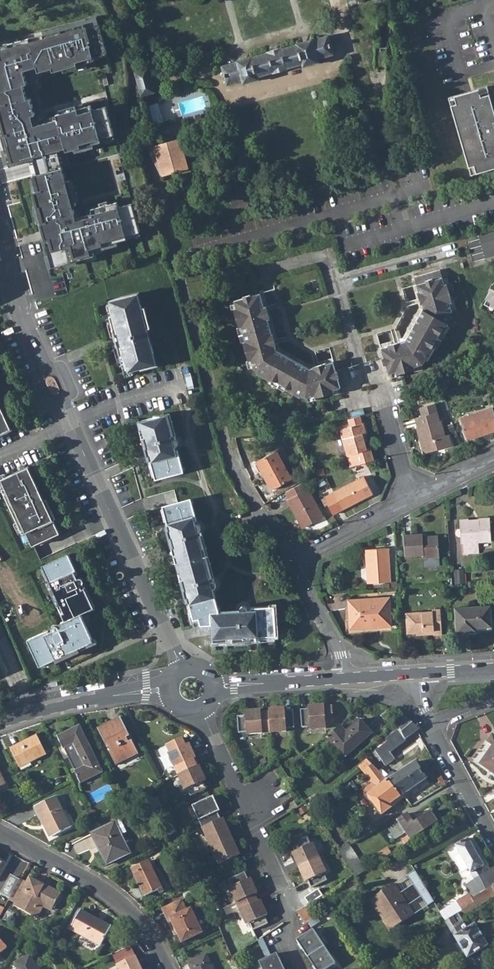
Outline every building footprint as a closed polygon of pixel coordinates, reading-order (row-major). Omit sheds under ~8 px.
[(32,116),(35,115),(31,98),(27,99),(23,85),(27,84),(23,70),(36,67),(38,72),(52,68),(53,72),(94,61),(93,57),(107,54),(99,25),(85,29),(84,24),(43,35),(44,40),(31,43),(29,38),(8,44),(9,49),(0,51),(0,52),(2,59),(0,59),(0,124),(32,116)] [(221,65),(227,85),(243,81),(243,84),(260,79),(259,77),(274,72),(274,73),(288,69),(288,68),(302,64),(303,67),(319,62),(318,59),(334,54),(328,34),(313,39),(312,37),(296,42),(296,44),(282,47),(282,46),(267,51),(267,52),(253,56),(253,55),(236,60),(236,61),(221,65)] [(136,72),(137,95),(155,92),(148,69),(136,72)] [(493,122),(493,110),(487,86),(449,97),(471,175),(493,168),(493,123),(493,122)] [(159,102),(149,105),(153,123),(164,120),(159,102)] [(34,126),(1,134),(10,166),(42,158),(46,173),(32,176),(36,192),(35,193),(38,206),(36,207),(41,223),(46,239),(44,239),(52,267),(94,256),(92,248),(127,239),(126,236),(140,232),(132,203),(118,207),(117,202),(91,209),(93,216),(76,220),(73,206),(76,205),(70,180),(66,181),(62,168),(70,166),(66,151),(101,142),(100,138),(114,135),(106,106),(93,110),(91,105),(56,114),(58,119),(34,126)] [(32,116),(0,124),(0,130),(1,134),(34,126),(32,116)] [(147,148),(161,175),(188,168),(180,139),(147,148)] [(381,347),(388,374),(396,371),(400,373),(412,369),(414,366),(423,363),(425,359),(429,358),(435,348),(434,344),(441,331),(445,329),(450,319),(450,315),(452,311),(450,303),(451,300),(448,286),(444,284),(440,270),(414,277),(423,309),(405,341),(381,347)] [(377,333),(381,347),(405,341),(423,309),(414,277),(402,289),(407,307),(395,328),(377,333)] [(485,299),(491,303),(493,306),(493,307),(493,283),(485,299)] [(276,350),(308,369),(333,362),(328,347),(310,352),(289,340),(274,289),(260,293),(276,350)] [(109,316),(121,364),(125,363),(127,372),(156,364),(147,328),(149,328),(144,307),(141,308),(137,293),(108,300),(112,315),(109,316)] [(234,311),(238,324),(242,326),(246,341),(244,345),(248,357),(251,360),(254,368),(258,370),(259,374),(269,380),(273,380),(286,386),(288,390),(298,395),(301,395),(306,397),(314,395),(319,396),(331,392),(334,389),(340,387),(333,362),(308,369),(276,350),(260,293),(234,300),(236,308),(234,311)] [(416,427),(424,453),(452,445),(448,434),(445,435),(441,420),(439,420),(435,403),(419,408),(422,416),(415,418),(417,427),(416,427)] [(11,430),(0,405),(0,435),(11,430)] [(466,438),(480,433),(481,435),(493,431),(493,412),(492,408),(460,419),(466,438)] [(150,456),(155,478),(183,471),(177,450),(176,450),(174,447),(175,446),(176,446),(176,445),(177,444),(177,443),(177,442),(177,441),(176,440),(175,439),(174,439),(173,439),(172,436),(175,435),(169,413),(140,421),(146,446),(144,447),(147,457),(150,456)] [(339,429),(347,455),(351,454),(354,466),(374,460),(371,448),(367,449),(364,441),(362,434),(366,433),(363,422),(362,422),(360,415),(348,419),(349,423),(350,426),(342,428),(341,425),(334,427),(335,430),(339,429)] [(256,461),(271,489),(292,479),(277,450),(256,461)] [(44,501),(29,467),(2,480),(6,489),(2,490),(23,535),(26,533),(33,547),(60,535),(53,521),(56,520),(47,500),(44,501)] [(324,496),(333,514),(373,493),(364,476),(324,496)] [(317,481),(319,486),(326,483),(324,478),(317,481)] [(287,499),(302,527),(323,517),(308,488),(306,489),(302,482),(286,491),(289,498),(287,499)] [(212,624),(212,639),(242,637),(242,640),(253,639),(252,636),(275,635),(273,606),(252,608),(252,610),(248,610),(248,609),(247,608),(247,607),(246,607),(245,606),(244,606),(243,606),(242,607),(241,608),(240,608),(240,609),(240,610),(219,611),(213,589),(214,588),(215,587),(216,587),(216,586),(216,585),(216,584),(215,583),(215,582),(214,582),(213,581),(212,581),(211,581),(210,578),(214,577),(202,534),(199,535),(198,532),(199,531),(200,531),(200,530),(200,529),(200,528),(200,526),(199,526),(198,525),(197,525),(197,524),(196,524),(195,521),(196,520),(191,500),(162,507),(169,529),(166,530),(169,540),(171,539),(185,589),(183,589),(185,599),(188,598),(193,619),(198,618),(200,625),(212,624)] [(462,544),(463,553),(479,552),(478,541),(491,541),(489,518),(479,518),(479,520),(468,520),(467,519),(460,520),(460,529),(458,529),(457,529),(456,529),(456,530),(456,531),(456,532),(456,533),(456,534),(456,535),(457,535),(457,536),(458,536),(459,537),(460,537),(461,537),(461,544),(462,544)] [(404,535),(405,555),(423,554),(424,567),(439,566),(438,536),(422,537),(422,534),(404,535)] [(365,550),(368,583),(390,582),(389,556),(386,556),(386,548),(365,550)] [(28,640),(40,666),(60,656),(62,659),(71,655),(70,652),(94,641),(86,625),(85,626),(81,618),(83,618),(81,613),(95,607),(85,586),(82,588),(80,585),(81,584),(82,583),(83,581),(83,580),(82,579),(81,578),(80,577),(79,577),(78,577),(77,578),(75,574),(77,573),(69,554),(42,566),(52,586),(49,587),(53,597),(56,596),(64,612),(61,613),(65,621),(60,623),(62,626),(59,628),(58,627),(57,626),(56,625),(55,626),(54,626),(53,626),(52,627),(52,628),(52,629),(52,630),(52,631),(48,632),(48,631),(28,640)] [(454,570),(456,585),(464,584),(463,569),(454,570)] [(349,600),(351,626),(350,626),(350,627),(351,628),(352,629),(353,629),(354,628),(354,627),(373,626),(373,623),(379,623),(379,626),(391,626),(389,597),(349,600)] [(456,607),(457,632),(472,631),(472,628),(491,626),(490,606),(456,607)] [(406,612),(407,633),(417,633),(417,631),(433,630),(434,634),(442,634),(440,608),(432,609),(432,611),(406,612)] [(324,705),(308,706),(308,709),(300,709),(302,727),(310,726),(310,729),(326,728),(325,722),(333,721),(332,706),(324,706),(324,705)] [(269,712),(270,732),(286,731),(286,728),(294,728),(293,710),(285,711),(285,708),(269,709),(269,712)] [(246,734),(270,732),(269,712),(261,712),(261,710),(245,711),(245,715),(237,716),(238,733),(246,732),(246,734)] [(385,766),(394,759),(390,753),(406,741),(405,739),(417,731),(419,729),(409,721),(404,718),(398,725),(400,728),(385,739),(387,742),(375,752),(385,766)] [(114,762),(136,751),(121,720),(99,731),(107,748),(109,747),(111,751),(109,752),(114,762)] [(340,726),(326,738),(332,746),(333,745),(345,757),(372,734),(360,720),(345,733),(340,726)] [(371,745),(375,752),(387,742),(385,739),(400,728),(398,725),(397,724),(371,745)] [(80,783),(102,772),(80,726),(57,737),(63,749),(66,747),(69,754),(68,755),(75,771),(74,771),(80,783)] [(472,762),(493,777),(493,736),(492,734),(488,741),(487,740),(472,762)] [(45,752),(37,736),(10,750),(19,767),(30,762),(29,760),(45,752)] [(196,759),(189,744),(185,746),(182,739),(166,746),(170,753),(168,754),(178,776),(197,767),(193,760),(196,759)] [(114,762),(116,765),(138,754),(136,751),(114,762)] [(29,760),(30,762),(46,754),(45,752),(29,760)] [(363,790),(382,814),(396,804),(394,801),(401,796),(387,780),(366,760),(357,767),(372,784),(363,790)] [(387,780),(401,796),(403,794),(427,778),(415,761),(387,780)] [(178,776),(185,790),(187,789),(190,797),(207,789),(203,782),(206,781),(199,766),(197,767),(178,776)] [(438,779),(443,787),(446,785),(442,777),(438,779)] [(405,797),(406,799),(430,783),(427,778),(403,794),(405,797)] [(394,801),(396,804),(405,797),(403,794),(401,796),(394,801)] [(305,803),(308,808),(317,800),(314,795),(305,803)] [(34,807),(50,838),(71,827),(56,796),(34,807)] [(210,798),(192,807),(202,829),(221,820),(217,813),(220,812),(213,797),(210,798)] [(393,823),(395,825),(389,829),(395,839),(405,832),(409,838),(405,837),(399,842),(393,846),(396,851),(411,841),(437,823),(431,811),(418,820),(413,823),(409,816),(407,813),(393,823)] [(409,816),(413,823),(418,820),(414,814),(409,816)] [(105,864),(128,853),(120,835),(125,832),(119,819),(93,832),(101,849),(98,850),(105,864)] [(202,829),(212,851),(231,842),(227,835),(230,834),(223,819),(221,820),(202,829)] [(454,844),(474,879),(465,885),(470,893),(439,912),(445,922),(475,903),(472,899),(493,885),(493,867),(483,874),(479,867),(483,865),(467,837),(454,844)] [(299,868),(320,859),(313,844),(311,845),(308,838),(291,845),(295,853),(292,854),(299,868)] [(231,842),(212,851),(219,865),(221,864),(224,872),(241,864),(237,857),(240,856),(233,841),(231,842)] [(366,870),(349,845),(337,852),(355,878),(366,870)] [(311,889),(327,881),(324,874),(326,873),(320,859),(299,868),(305,883),(308,881),(311,889)] [(163,892),(162,889),(148,861),(131,869),(145,897),(158,891),(159,894),(163,892)] [(421,897),(427,907),(434,902),(415,871),(407,876),(413,885),(421,897)] [(236,903),(255,895),(257,894),(250,879),(248,880),(245,873),(228,881),(232,888),(230,889),(236,903)] [(1,893),(10,898),(20,880),(10,876),(1,893)] [(37,917),(44,904),(53,909),(61,894),(49,888),(48,889),(43,886),(45,883),(35,878),(34,881),(29,878),(26,884),(16,902),(15,905),(37,917)] [(16,902),(26,884),(20,880),(10,898),(16,902)] [(373,898),(393,928),(414,915),(408,906),(400,893),(394,884),(373,898)] [(400,893),(408,906),(421,897),(413,885),(400,893)] [(472,899),(475,903),(445,922),(473,968),(482,968),(484,968),(475,954),(488,946),(475,924),(467,929),(460,917),(493,896),(493,885),(472,899)] [(236,903),(246,925),(249,924),(253,931),(268,924),(265,917),(267,916),(261,902),(258,903),(255,895),(236,903)] [(369,900),(389,931),(393,928),(373,898),(369,900)] [(178,933),(183,942),(202,932),(191,909),(187,911),(182,900),(163,909),(173,930),(176,928),(178,933)] [(3,918),(10,922),(15,912),(8,908),(3,918)] [(306,908),(298,913),(306,924),(313,919),(306,908)] [(80,910),(70,929),(100,946),(110,929),(98,922),(98,920),(80,910)] [(309,923),(312,928),(320,922),(317,918),(309,923)] [(315,968),(326,968),(329,968),(335,963),(325,947),(314,930),(297,941),(308,958),(315,968)] [(266,959),(271,957),(262,938),(258,941),(266,959)] [(191,968),(213,968),(206,954),(188,963),(191,968)] [(277,954),(271,957),(266,959),(259,962),(262,968),(284,968),(277,954)] [(29,956),(15,963),(18,968),(36,968),(29,956)] [(119,968),(141,968),(135,956),(117,965),(119,968)]
